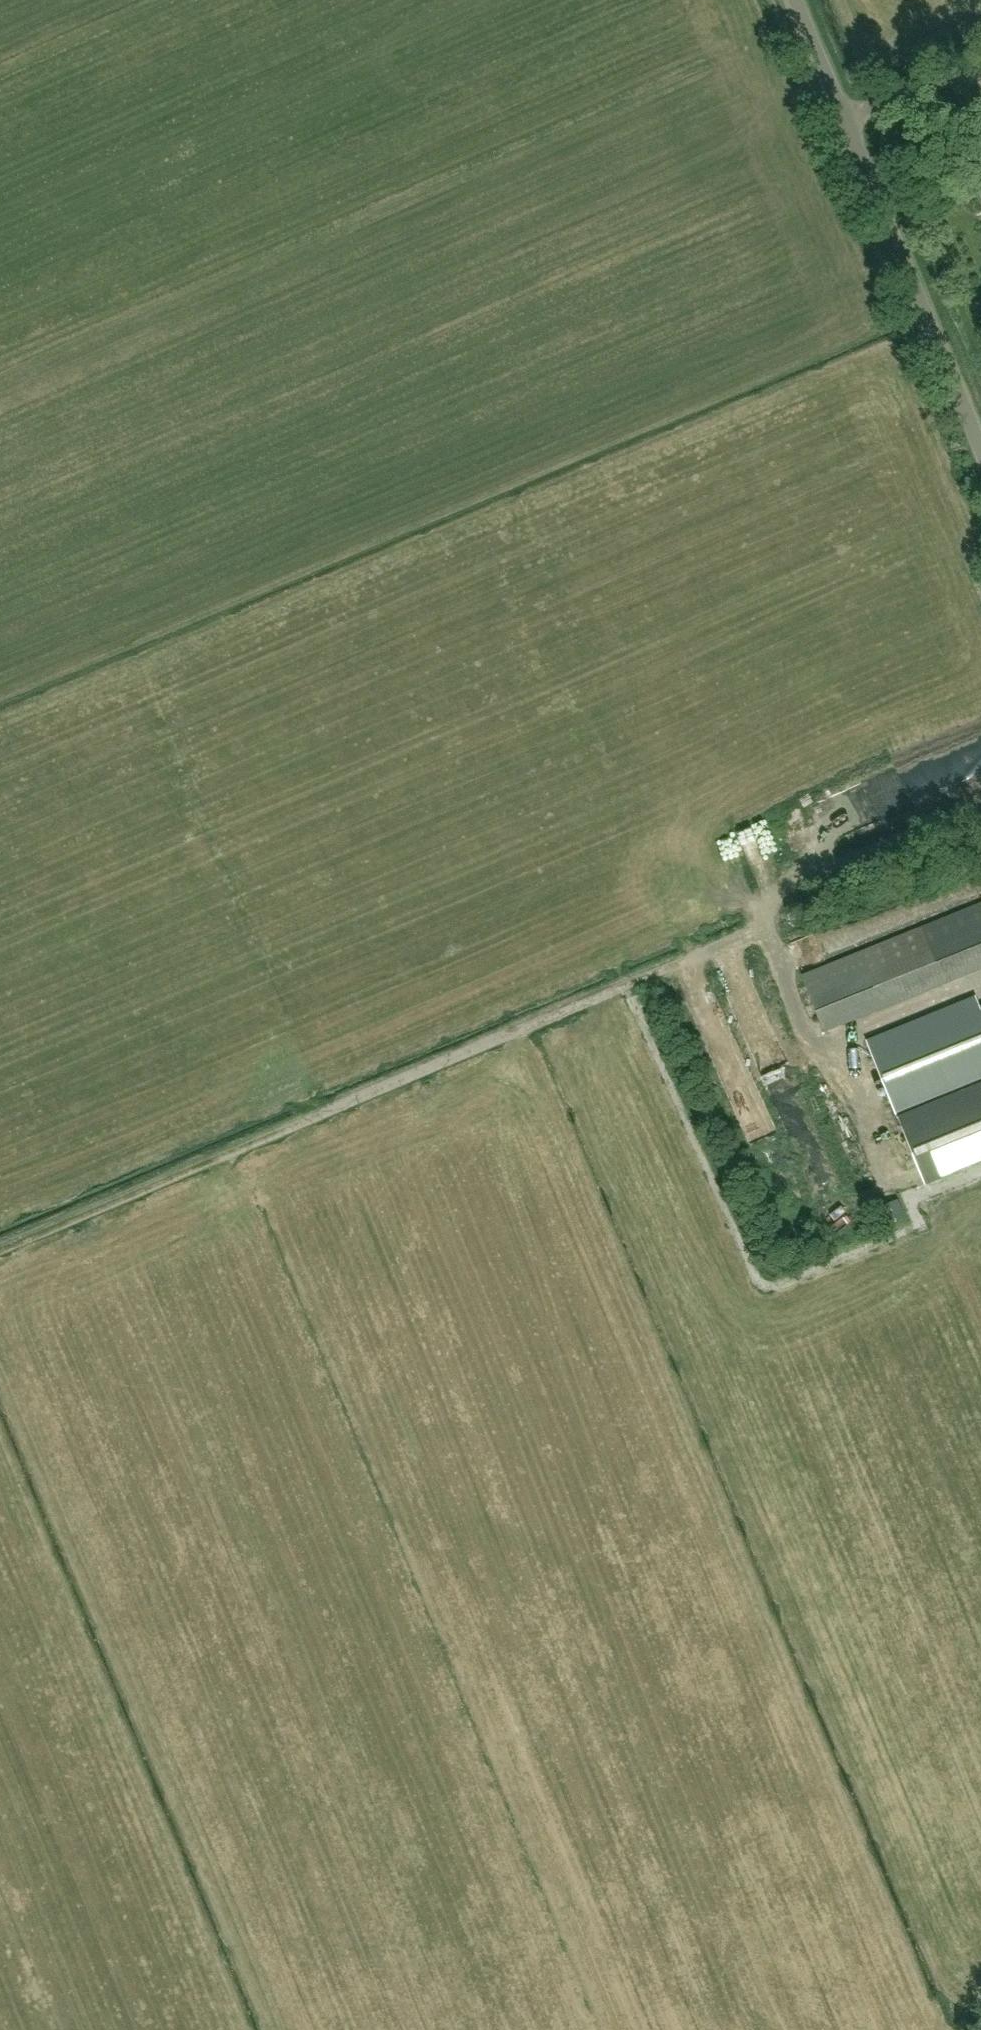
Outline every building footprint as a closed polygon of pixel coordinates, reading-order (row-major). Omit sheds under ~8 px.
[(802,975),(825,1033),(980,970),(980,903),(802,975)] [(807,936),(786,945),(795,967),(816,957),(807,936)] [(977,997),(868,1040),(898,1117),(980,1084),(980,1007),(977,997)] [(898,1117),(925,1182),(980,1159),(980,1084),(898,1117)] [(893,1224),(905,1221),(899,1202),(888,1206),(893,1224)]
